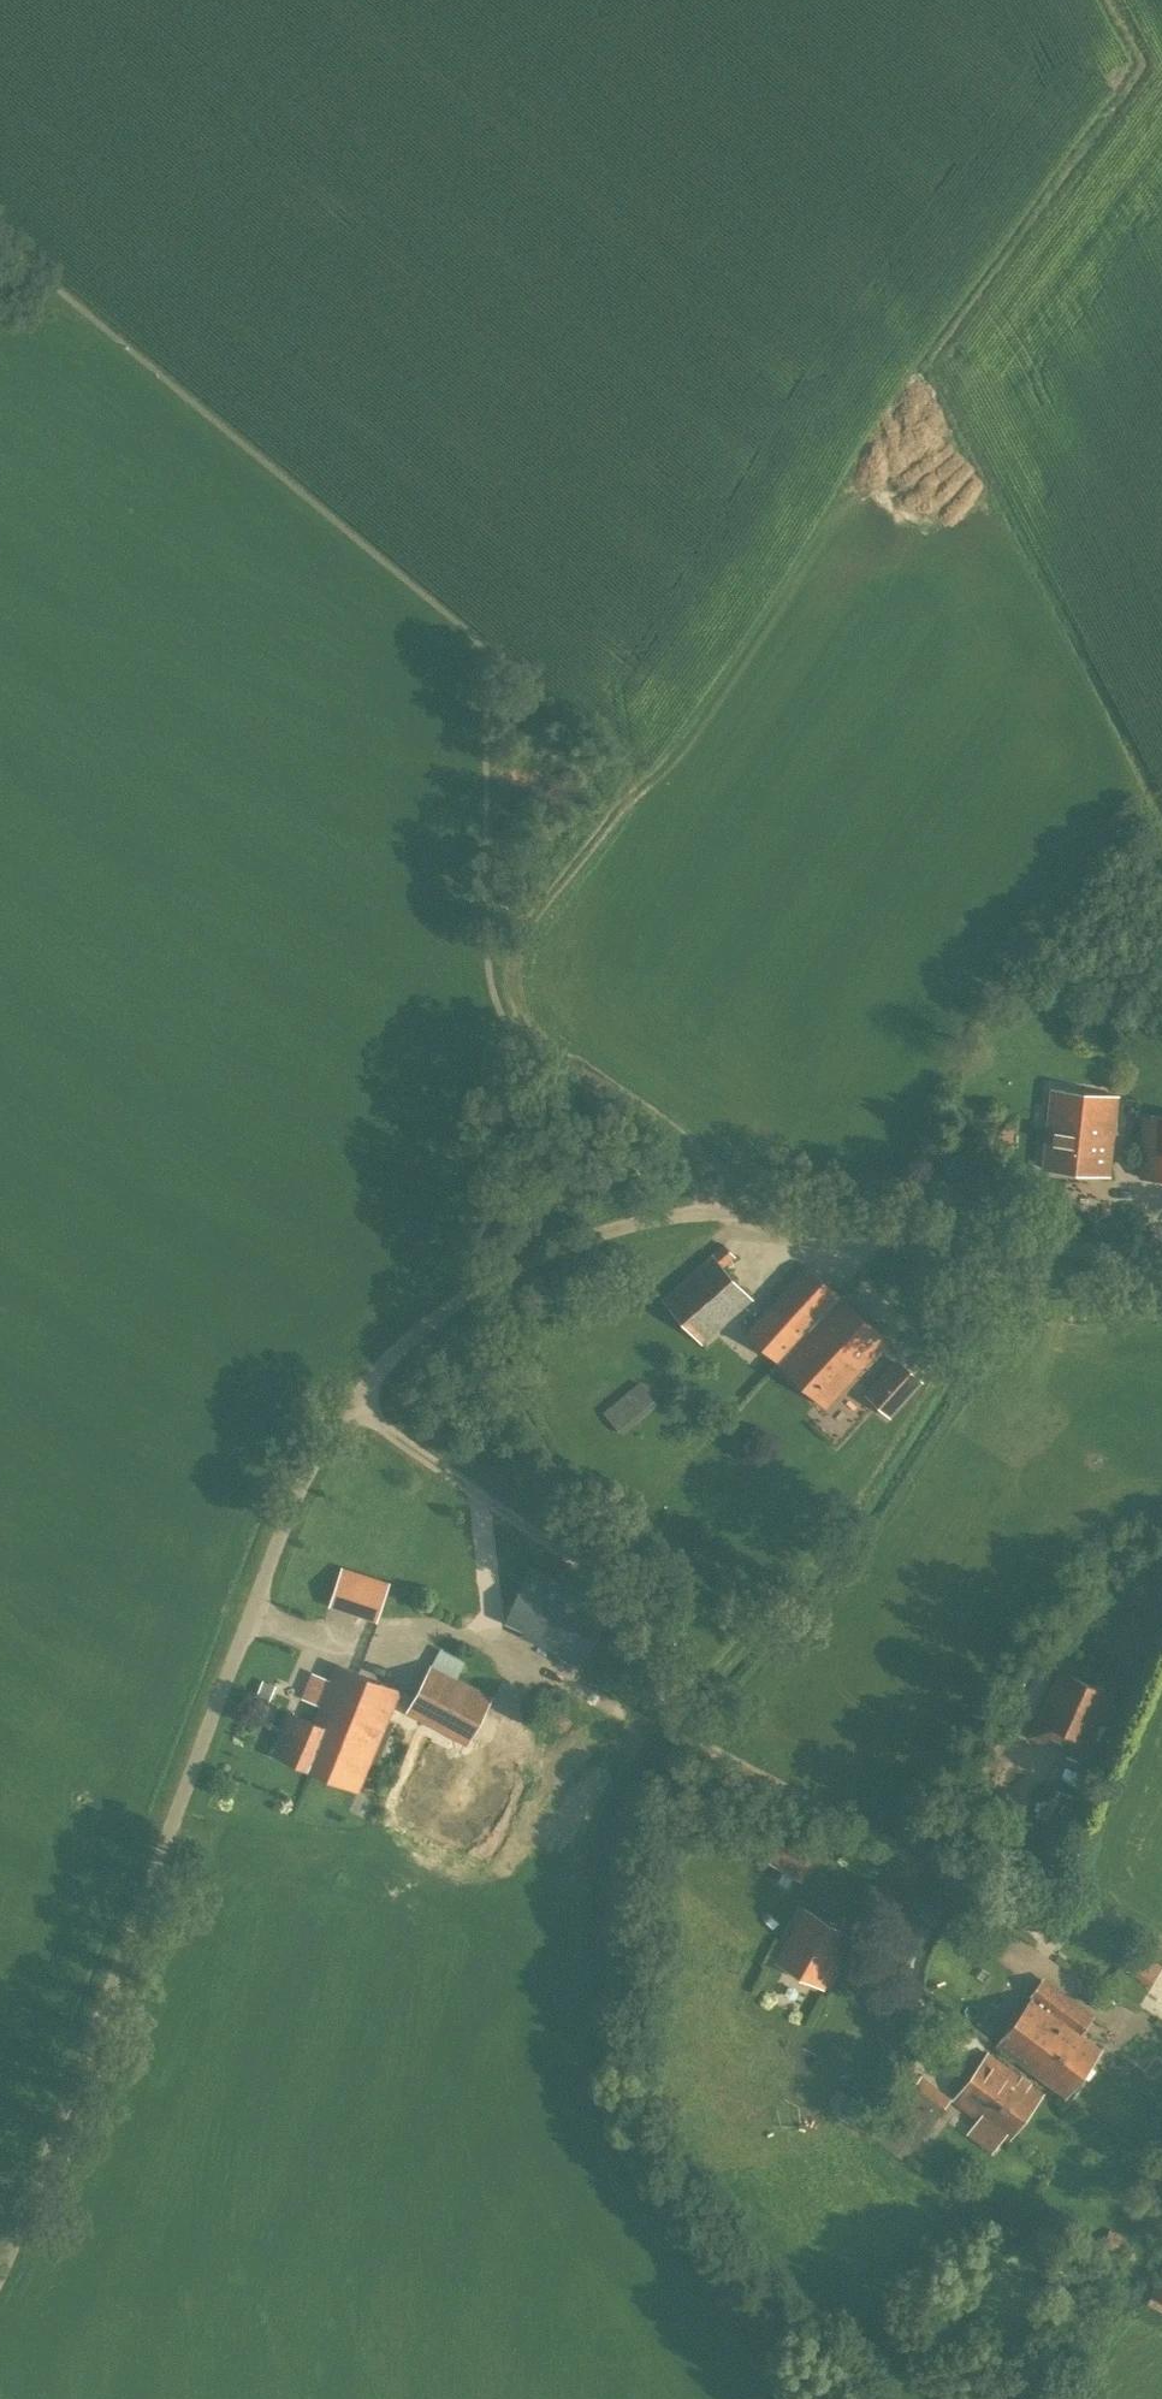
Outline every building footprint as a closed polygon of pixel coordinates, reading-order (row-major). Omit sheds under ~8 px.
[(1044,1167),(1110,1174),(1119,1095),(1052,1088),(1044,1167)] [(1141,1177),(1161,1178),(1161,1115),(1144,1115),(1141,1177)] [(735,1255),(726,1244),(664,1299),(703,1342),(752,1298),(723,1265),(735,1255)] [(779,1362),(780,1362),(839,1296),(807,1266),(748,1332),(780,1361),(779,1362)] [(839,1296),(780,1362),(828,1405),(887,1339),(839,1296)] [(898,1351),(876,1393),(904,1408),(926,1366),(898,1351)] [(638,1381),(604,1409),(621,1431),(656,1403),(638,1381)] [(390,1581),(341,1565),(328,1605),(378,1621),(390,1581)] [(505,1621),(587,1657),(609,1600),(531,1566),(505,1621)] [(414,1697),(405,1719),(465,1749),(493,1695),(457,1678),(463,1664),(439,1652),(431,1663),(414,1697)] [(291,1712),(274,1752),(313,1769),(358,1789),(369,1763),(376,1767),(395,1721),(402,1724),(403,1722),(405,1719),(414,1697),(400,1691),(357,1672),(338,1664),(332,1680),(320,1706),(318,1712),(314,1722),(291,1712)] [(1061,1669),(1031,1735),(1045,1743),(1051,1738),(1070,1745),(1068,1753),(1084,1760),(1115,1693),(1061,1669)] [(1048,1818),(1039,1833),(1069,1850),(1077,1834),(1048,1818)] [(791,1841),(777,1867),(803,1881),(817,1855),(791,1841)] [(850,1936),(806,1912),(780,1960),(824,1985),(850,1936)] [(1133,1969),(1157,1985),(1161,1978),(1161,1959),(1146,1948),(1133,1969)] [(1044,1980),(997,2044),(1066,2095),(1101,2047),(1080,2031),(1091,2015),(1044,1980)] [(989,2054),(956,2098),(1008,2137),(1041,2093),(989,2054)] [(866,2132),(903,2160),(951,2097),(920,2074),(919,2075),(907,2066),(876,2107),(882,2111),(866,2132)] [(833,2100),(856,2117),(868,2101),(845,2084),(833,2100)] [(1151,2293),(1146,2304),(1161,2311),(1161,2269),(1151,2293)]
